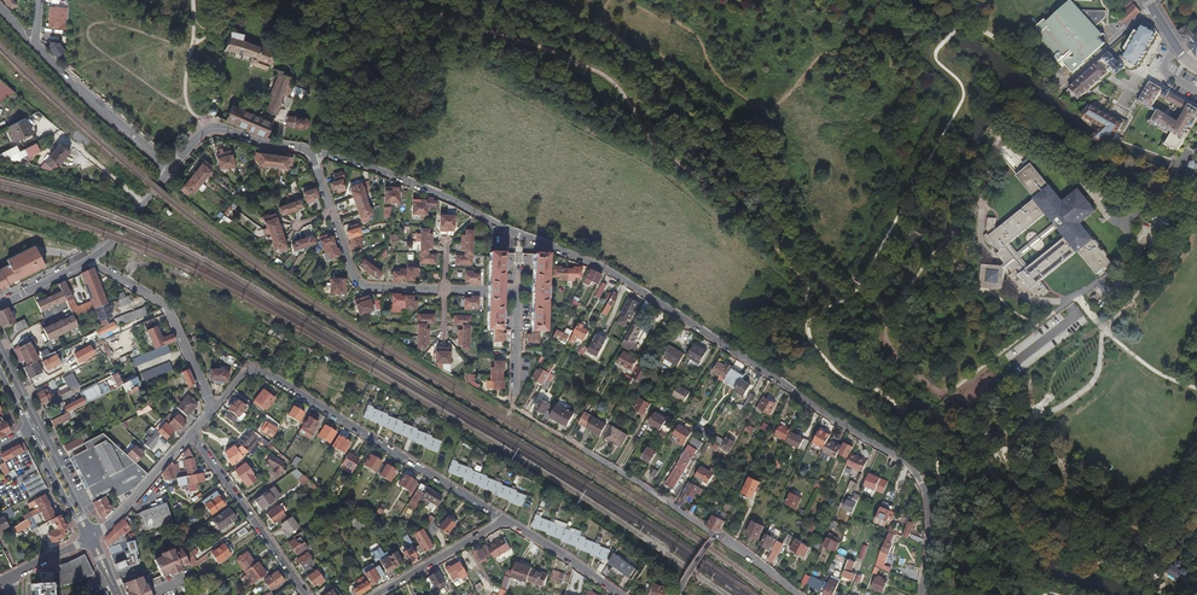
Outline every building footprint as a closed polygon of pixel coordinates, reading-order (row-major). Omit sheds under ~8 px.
[(12,0),(4,0),(12,9),(16,4),(12,0)] [(1097,34),(1098,33),(1070,2),(1072,0),(1065,0),(1045,18),(1043,16),(1035,23),(1040,29),(1037,31),(1065,61),(1063,62),(1072,73),(1084,62),(1105,44),(1097,34)] [(1141,11),(1131,0),(1129,0),(1120,8),(1124,13),(1120,17),(1127,24),(1141,11)] [(1166,1),(1162,5),(1168,14),(1170,12),(1166,5),(1167,5),(1166,1)] [(57,29),(67,30),(68,7),(58,6),(57,29)] [(1098,62),(1070,87),(1083,99),(1115,69),(1118,73),(1125,67),(1132,71),(1141,67),(1150,50),(1148,49),(1150,44),(1153,46),(1159,34),(1155,27),(1144,21),(1138,32),(1135,30),(1124,49),(1127,50),(1123,57),(1121,55),(1116,59),(1110,52),(1103,57),(1098,62)] [(1196,56),(1196,36),(1196,37),(1196,36),(1187,25),(1178,31),(1196,56)] [(273,52),(256,46),(242,41),(243,35),(230,32),(226,45),(222,55),(224,56),(225,56),(250,61),(249,63),(267,70),(273,52)] [(59,44),(49,43),(49,49),(56,58),(64,51),(59,45),(59,44)] [(285,97),(287,93),(286,92),(290,82),(292,78),(290,77),(290,75),(287,73),(286,76),(284,75),(284,74),(284,73),(283,73),(282,72),(283,72),(282,71),(275,69),(274,71),(277,72),(277,75),(280,76),(270,98),(265,111),(276,116),(281,105),(287,108),(290,99),(285,97)] [(270,98),(280,76),(277,75),(276,75),(268,95),(263,93),(262,95),(270,98)] [(15,93),(0,80),(0,100),(15,93)] [(1179,150),(1196,117),(1196,111),(1194,109),(1196,107),(1188,103),(1188,104),(1184,102),(1185,101),(1165,90),(1163,94),(1166,96),(1165,99),(1182,108),(1185,110),(1179,122),(1158,110),(1152,107),(1162,89),(1162,88),(1155,84),(1154,86),(1149,83),(1138,102),(1150,110),(1151,109),(1156,112),(1150,123),(1167,133),(1169,130),(1173,132),(1166,144),(1173,148),(1173,147),(1179,150)] [(293,85),(290,95),(303,100),(306,90),(293,85)] [(214,117),(220,104),(212,100),(209,112),(209,113),(210,114),(210,115),(211,116),(214,117)] [(266,139),(275,119),(261,113),(259,117),(232,106),(226,122),(266,139)] [(1105,139),(1106,139),(1113,142),(1120,130),(1123,131),(1128,122),(1118,117),(1117,120),(1091,106),(1083,115),(1100,126),(1097,132),(1097,131),(1093,138),(1097,141),(1098,142),(1099,142),(1100,143),(1102,144),(1102,143),(1105,139)] [(310,127),(310,126),(310,125),(310,124),(309,123),(308,122),(307,122),(307,121),(305,121),(306,119),(295,118),(295,119),(287,118),(286,127),(294,128),(293,130),(303,131),(304,130),(306,130),(307,130),(308,129),(309,129),(309,128),(310,127)] [(11,134),(9,135),(14,143),(30,135),(25,127),(26,126),(23,119),(8,127),(11,134)] [(18,153),(8,158),(19,162),(20,159),(27,156),(28,158),(40,152),(35,144),(19,152),(18,153)] [(59,144),(44,163),(51,169),(56,163),(59,165),(69,153),(59,144)] [(18,153),(19,152),(16,146),(0,154),(0,156),(8,158),(18,153)] [(224,153),(223,149),(219,150),(220,154),(217,155),(221,170),(228,168),(224,153)] [(235,166),(231,152),(224,153),(228,168),(235,166)] [(266,166),(268,155),(257,153),(256,161),(260,161),(259,166),(266,167),(266,166)] [(273,167),(275,156),(268,155),(266,166),(273,167)] [(281,168),(282,157),(275,156),(273,167),(281,168)] [(292,166),(293,158),(282,157),(281,168),(281,169),(288,170),(288,165),(292,166)] [(212,172),(209,169),(211,166),(205,161),(199,169),(198,169),(207,177),(208,177),(212,172)] [(1194,172),(1196,164),(1189,161),(1186,170),(1194,172)] [(1030,294),(1032,292),(1035,295),(1037,293),(1039,295),(1042,293),(1044,295),(1050,291),(1041,280),(1078,250),(1097,273),(1112,262),(1107,255),(1103,250),(1080,222),(1096,209),(1079,189),(1064,202),(1032,163),(1017,175),(1036,198),(999,229),(996,225),(997,218),(989,217),(989,218),(988,230),(990,232),(985,236),(987,238),(986,239),(989,243),(990,243),(991,244),(995,242),(1002,250),(998,253),(1006,263),(1002,266),(982,264),(981,273),(988,274),(987,282),(989,282),(988,288),(1004,289),(1005,269),(1009,266),(1013,271),(1009,275),(1014,280),(1015,280),(1025,292),(1027,290),(1030,294)] [(194,175),(193,175),(197,179),(202,182),(207,177),(198,169),(194,175)] [(345,191),(342,180),(346,178),(344,172),(334,175),(337,182),(331,184),(334,190),(337,189),(338,193),(345,191)] [(193,175),(188,181),(197,188),(202,183),(202,182),(197,179),(193,175)] [(194,194),(198,189),(197,188),(188,181),(188,182),(182,189),(188,194),(190,191),(194,194)] [(370,183),(351,189),(354,198),(365,195),(371,193),(370,183)] [(305,193),(309,203),(316,201),(315,197),(318,196),(316,189),(310,191),(308,187),(303,188),(305,193)] [(393,204),(393,189),(385,188),(385,203),(393,204)] [(400,204),(401,189),(393,189),(393,204),(393,208),(398,209),(398,204),(400,204)] [(368,202),(365,195),(354,198),(357,206),(368,202)] [(293,212),(304,208),(301,200),(297,202),(295,198),(289,200),(290,204),(293,212)] [(421,215),(422,200),(414,200),(413,215),(414,215),(414,217),(421,217),(421,215)] [(370,209),(368,202),(357,206),(360,213),(370,209)] [(282,215),(293,212),(290,204),(280,208),(282,215)] [(373,215),(371,209),(370,209),(360,213),(360,214),(363,223),(370,221),(369,217),(373,215)] [(448,232),(449,213),(442,213),(441,232),(448,232)] [(280,224),(276,214),(269,217),(268,215),(264,217),(268,228),(280,224)] [(282,232),(280,224),(268,228),(264,230),(266,235),(271,234),(271,235),(282,232)] [(362,236),(359,226),(354,227),(355,232),(348,234),(350,240),(361,236),(362,236)] [(433,243),(433,235),(429,235),(430,231),(422,231),(422,235),(422,242),(433,243)] [(274,243),(284,239),(282,232),(271,235),(274,243)] [(474,244),(474,232),(466,232),(466,236),(463,236),(463,244),(474,244)] [(335,245),(333,239),(327,241),(326,236),(320,238),(324,249),(335,245)] [(362,250),(360,243),(363,242),(361,236),(350,240),(348,240),(352,253),(362,250)] [(317,245),(314,237),(303,241),(305,248),(317,245)] [(288,249),(284,239),(274,243),(273,243),(275,249),(279,248),(280,252),(288,249)] [(305,248),(303,241),(292,244),(295,252),(305,248)] [(432,250),(433,243),(422,242),(422,254),(429,254),(429,250),(432,250)] [(341,256),(337,244),(335,245),(324,249),(326,254),(330,253),(332,260),(332,259),(341,256)] [(473,255),(474,244),(463,244),(463,251),(466,251),(466,255),(473,255)] [(45,265),(35,246),(7,260),(10,265),(0,270),(0,291),(10,286),(8,284),(45,265)] [(332,260),(330,253),(326,254),(324,255),(327,263),(333,261),(332,259),(332,260)] [(436,265),(437,256),(429,255),(429,254),(422,254),(421,267),(426,267),(426,264),(436,265)] [(505,294),(506,254),(492,254),(491,293),(489,330),(496,331),(503,331),(505,294)] [(474,266),(474,257),(474,255),(473,255),(466,255),(465,257),(458,256),(458,265),(474,266)] [(546,321),(548,255),(534,255),(531,332),(538,332),(545,332),(545,330),(549,330),(550,321),(546,321)] [(280,267),(283,264),(278,260),(277,263),(268,256),(266,258),(280,267)] [(369,274),(374,267),(365,261),(360,268),(369,274)] [(378,281),(383,274),(374,267),(369,274),(378,281)] [(567,280),(567,269),(561,269),(561,267),(553,267),(553,277),(560,277),(560,280),(567,280)] [(580,278),(581,268),(573,267),(573,269),(567,269),(567,280),(573,280),(574,278),(580,278)] [(418,276),(419,268),(408,268),(408,269),(408,281),(413,281),(414,276),(418,276)] [(95,309),(107,304),(93,269),(81,275),(92,302),(77,307),(71,295),(70,295),(64,283),(58,286),(61,292),(66,302),(73,316),(74,318),(91,311),(95,309)] [(408,281),(408,269),(401,269),(401,273),(395,273),(394,284),(401,284),(401,281),(408,281)] [(481,286),(481,276),(474,275),(474,271),(468,271),(467,286),(481,286)] [(601,276),(590,271),(583,285),(587,287),(590,281),(597,285),(601,276)] [(988,288),(989,282),(987,282),(988,274),(981,273),(980,287),(988,288)] [(347,288),(347,281),(332,280),(332,287),(347,288)] [(186,287),(186,286),(183,285),(183,286),(177,283),(173,281),(171,286),(181,290),(181,289),(189,293),(191,290),(186,287)] [(601,297),(608,286),(604,284),(597,295),(601,297)] [(66,302),(61,292),(51,297),(56,306),(66,302)] [(196,292),(195,295),(199,297),(198,298),(205,301),(205,300),(219,307),(219,306),(224,309),(229,312),(232,307),(230,306),(226,304),(226,306),(221,303),(221,302),(218,301),(217,301),(216,301),(211,298),(210,297),(209,298),(196,292)] [(611,307),(616,298),(614,297),(615,294),(613,292),(606,305),(611,307)] [(120,307),(131,302),(129,295),(125,297),(117,300),(120,307)] [(407,298),(407,296),(394,295),(394,313),(400,313),(400,310),(407,310),(407,298)] [(56,306),(51,297),(46,299),(51,308),(56,306)] [(374,311),(369,297),(362,299),(367,314),(374,311)] [(480,308),(480,298),(467,297),(466,312),(473,312),(473,308),(480,308)] [(418,311),(418,304),(413,304),(413,298),(407,298),(407,310),(407,311),(418,311)] [(631,319),(640,304),(631,298),(622,314),(631,319)] [(51,308),(46,299),(36,304),(41,313),(51,308)] [(367,314),(362,299),(356,301),(361,316),(367,314)] [(574,310),(578,304),(573,301),(569,307),(574,310)] [(647,318),(654,305),(647,301),(639,314),(647,318)] [(112,316),(110,311),(114,309),(111,303),(107,304),(95,309),(99,319),(103,328),(108,325),(106,319),(112,316)] [(117,328),(148,315),(144,307),(114,320),(114,322),(117,328)] [(7,309),(0,313),(0,323),(3,329),(14,323),(7,309)] [(49,342),(79,327),(74,318),(73,316),(64,321),(63,320),(54,325),(53,325),(43,330),(49,342)] [(114,322),(114,320),(112,316),(106,319),(108,325),(114,322)] [(435,325),(435,317),(420,316),(419,326),(427,326),(427,325),(435,325)] [(471,328),(471,318),(456,318),(456,326),(464,326),(464,328),(471,328)] [(623,318),(619,325),(625,328),(628,321),(623,318)] [(168,345),(175,341),(170,331),(168,332),(169,336),(162,339),(152,319),(143,323),(155,350),(166,345),(168,345)] [(27,327),(23,320),(15,324),(19,331),(27,327)] [(665,330),(670,322),(666,320),(661,328),(665,330)] [(107,333),(117,329),(117,328),(114,322),(108,325),(103,328),(96,332),(100,339),(108,335),(107,333)] [(584,341),(590,331),(584,327),(585,325),(580,323),(570,342),(575,344),(578,338),(584,341)] [(626,348),(630,350),(633,344),(637,337),(635,336),(641,325),(641,324),(640,323),(639,325),(634,323),(623,344),(627,346),(626,348)] [(430,338),(430,331),(427,330),(427,326),(419,326),(419,337),(430,338)] [(1083,342),(1100,335),(1096,327),(1079,335),(1083,342)] [(470,348),(471,328),(464,328),(464,331),(460,331),(460,347),(463,347),(463,351),(472,352),(472,348),(470,348)] [(565,334),(558,330),(555,336),(567,342),(573,331),(568,328),(565,334)] [(507,339),(507,335),(503,335),(503,331),(496,331),(496,342),(504,342),(504,339),(507,339)] [(537,343),(538,332),(531,332),(531,336),(528,336),(528,340),(530,340),(529,343),(537,343)] [(192,338),(195,345),(203,341),(199,334),(192,338)] [(598,357),(607,340),(598,335),(589,352),(598,357)] [(426,350),(426,345),(430,345),(430,338),(419,337),(418,349),(420,350),(425,350),(426,350)] [(55,352),(49,342),(45,344),(45,345),(50,354),(55,352)] [(50,354),(45,345),(43,346),(44,348),(42,348),(44,351),(40,353),(42,356),(37,359),(30,346),(29,343),(18,349),(27,366),(36,361),(43,358),(50,354)] [(112,357),(106,344),(103,346),(107,353),(109,358),(112,357)] [(679,365),(686,354),(671,345),(669,344),(665,352),(666,353),(664,356),(666,357),(663,362),(670,367),(673,362),(679,365)] [(133,368),(171,353),(168,345),(166,345),(155,350),(141,356),(130,360),(132,365),(133,368)] [(700,364),(708,352),(696,345),(688,357),(700,364)] [(584,356),(588,348),(583,346),(582,347),(579,353),(584,356)] [(314,351),(306,347),(304,351),(312,355),(314,351)] [(58,360),(66,355),(62,348),(55,352),(50,354),(43,358),(44,361),(42,362),(47,371),(60,364),(58,360)] [(81,349),(74,353),(81,366),(82,365),(81,363),(87,360),(81,349)] [(91,355),(94,360),(102,354),(98,349),(91,355)] [(639,360),(624,351),(618,362),(632,371),(639,360)] [(70,372),(81,366),(74,353),(63,358),(70,372)] [(226,357),(223,362),(231,366),(233,361),(231,360),(227,358),(226,357)] [(42,373),(36,361),(27,366),(23,368),(30,381),(42,375),(41,375),(41,374),(41,373),(42,373)] [(144,382),(173,370),(170,362),(141,374),(144,382)] [(538,385),(542,388),(551,374),(553,369),(555,366),(556,364),(552,362),(549,367),(547,372),(542,369),(541,371),(538,370),(534,378),(540,382),(538,385)] [(732,369),(733,368),(728,365),(726,367),(719,362),(713,371),(722,377),(721,380),(724,382),(725,380),(732,369)] [(503,377),(504,371),(506,371),(506,363),(496,363),(495,369),(493,369),(492,376),(503,377)] [(648,378),(646,377),(649,372),(640,366),(630,384),(636,387),(639,383),(640,384),(642,381),(645,383),(648,378)] [(195,384),(187,367),(181,370),(188,387),(189,387),(195,384)] [(218,382),(220,370),(215,369),(215,371),(210,370),(209,380),(214,380),(214,381),(218,382)] [(742,379),(744,377),(732,369),(725,380),(737,388),(742,379)] [(228,382),(229,372),(224,372),(224,370),(220,370),(218,382),(223,382),(223,381),(228,382)] [(122,382),(117,374),(112,376),(118,388),(119,387),(123,385),(122,382)] [(546,391),(555,376),(554,376),(552,374),(551,374),(542,388),(542,389),(546,391)] [(46,389),(36,394),(42,406),(79,387),(73,375),(63,380),(67,386),(59,390),(56,392),(57,394),(54,396),(53,395),(50,397),(46,389)] [(128,395),(141,388),(137,378),(135,376),(122,382),(123,385),(128,395)] [(505,390),(505,383),(503,383),(503,377),(492,376),(492,383),(489,383),(489,389),(505,390)] [(108,378),(97,384),(97,385),(100,390),(104,388),(105,391),(106,390),(107,393),(114,390),(112,387),(109,389),(107,386),(107,387),(105,384),(109,381),(108,378)] [(745,396),(751,385),(742,379),(737,388),(736,390),(745,396)] [(73,410),(102,395),(100,390),(97,385),(81,394),(83,398),(64,407),(67,413),(73,410)] [(684,403),(691,393),(679,385),(672,396),(684,403)] [(266,410),(273,398),(261,391),(254,403),(263,411),(264,409),(266,410)] [(753,402),(756,396),(751,393),(743,407),(746,409),(751,401),(753,402)] [(651,405),(645,401),(646,399),(641,395),(640,398),(640,397),(636,403),(638,405),(635,409),(646,415),(651,405)] [(770,415),(777,403),(765,395),(756,410),(756,411),(759,412),(760,412),(762,409),(770,415)] [(187,417),(197,405),(187,396),(177,408),(187,417)] [(547,410),(550,405),(540,400),(535,410),(545,415),(547,410)] [(238,417),(246,407),(237,401),(234,405),(232,404),(229,409),(238,417)] [(356,411),(360,404),(351,401),(348,408),(356,411)] [(378,424),(382,414),(372,410),(373,408),(371,407),(372,404),(369,403),(363,417),(369,419),(369,421),(378,424)] [(568,427),(575,414),(557,404),(555,407),(552,413),(550,416),(555,419),(554,421),(557,423),(559,421),(568,427)] [(302,425),(307,416),(303,414),(304,413),(294,407),(288,416),(299,423),(302,425)] [(54,428),(76,417),(73,410),(67,413),(50,422),(54,428)] [(393,432),(397,421),(387,417),(387,415),(385,415),(386,411),(384,410),(382,414),(378,424),(384,427),(384,428),(393,432)] [(548,420),(550,416),(552,413),(547,410),(545,415),(543,417),(548,420)] [(232,422),(236,418),(229,412),(225,417),(232,422)] [(173,430),(176,433),(186,423),(177,415),(174,418),(169,414),(164,421),(173,430)] [(660,431),(666,420),(656,414),(649,424),(660,431)] [(598,433),(604,422),(593,416),(587,427),(598,433)] [(311,433),(317,423),(308,417),(302,426),(311,433)] [(407,439),(412,428),(401,424),(402,423),(400,422),(401,419),(398,417),(397,421),(393,432),(399,434),(398,435),(407,439)] [(154,429),(166,439),(173,430),(164,421),(162,420),(154,429)] [(4,423),(1,425),(0,423),(0,438),(9,434),(7,430),(8,428),(5,423),(4,423)] [(272,437),(277,429),(268,423),(263,432),(272,437)] [(770,432),(773,427),(765,423),(762,428),(770,432)] [(751,434),(755,429),(747,424),(744,430),(751,434)] [(422,447),(426,436),(416,431),(416,430),(415,429),(416,426),(413,425),(412,428),(407,439),(413,441),(412,443),(422,447)] [(684,446),(692,433),(689,431),(685,428),(679,425),(673,435),(681,440),(679,443),(684,446)] [(330,444),(336,433),(325,426),(318,437),(330,444)] [(700,434),(703,430),(697,426),(695,428),(694,431),(700,434)] [(792,433),(794,430),(786,426),(785,428),(780,426),(775,435),(788,442),(792,433)] [(144,445),(150,451),(154,446),(153,444),(160,436),(151,427),(148,430),(153,434),(144,445)] [(622,445),(627,436),(615,428),(610,437),(622,445)] [(824,449),(828,441),(832,434),(827,432),(820,429),(813,443),(824,449)] [(437,454),(441,443),(431,439),(431,438),(429,437),(431,434),(428,432),(426,436),(422,447),(428,449),(427,450),(437,454)] [(711,441),(714,436),(709,432),(706,438),(711,441)] [(255,450),(261,444),(248,433),(238,443),(240,446),(241,446),(247,451),(247,450),(249,451),(252,448),(255,450)] [(809,441),(792,433),(788,442),(787,442),(804,451),(809,441)] [(134,489),(147,474),(140,468),(102,434),(90,441),(93,446),(87,450),(69,458),(85,489),(88,488),(91,494),(95,502),(104,498),(112,494),(115,499),(121,495),(134,489)] [(84,444),(90,441),(87,435),(80,438),(83,444),(84,444)] [(344,454),(350,443),(339,436),(332,447),(344,454)] [(730,452),(735,442),(727,437),(723,443),(724,443),(722,447),(730,452)] [(66,453),(83,444),(80,438),(63,447),(66,453)] [(269,443),(262,438),(260,441),(264,444),(263,445),(265,447),(267,445),(269,443)] [(698,450),(701,444),(693,438),(689,445),(698,450)] [(93,446),(90,441),(84,444),(87,450),(93,446)] [(718,449),(720,446),(712,441),(710,444),(718,449)] [(835,445),(828,441),(824,449),(820,457),(827,461),(830,455),(836,458),(842,446),(836,443),(835,445)] [(10,460),(28,451),(24,442),(20,445),(19,442),(11,446),(12,448),(7,451),(8,452),(2,456),(5,463),(10,460)] [(845,463),(853,447),(845,443),(839,454),(842,455),(840,460),(845,463)] [(136,463),(144,454),(135,446),(127,455),(136,463)] [(242,457),(240,455),(242,454),(243,455),(247,452),(247,451),(241,446),(236,449),(234,446),(224,452),(229,460),(228,460),(231,465),(239,460),(242,457)] [(674,490),(697,452),(689,446),(665,485),(674,490)] [(651,464),(657,453),(649,448),(643,459),(651,464)] [(186,477),(197,474),(194,459),(193,459),(188,449),(184,455),(184,458),(182,458),(182,461),(184,467),(184,468),(186,467),(187,471),(179,472),(178,464),(172,465),(176,479),(186,477)] [(157,450),(153,454),(158,458),(162,454),(157,450)] [(353,471),(359,460),(348,454),(342,464),(353,471)] [(383,466),(380,464),(383,460),(374,454),(372,456),(370,455),(364,466),(378,474),(383,466)] [(863,472),(868,460),(861,457),(860,458),(851,454),(846,465),(863,472)] [(279,473),(285,463),(271,455),(265,466),(269,468),(270,467),(274,469),(274,470),(279,473)] [(463,477),(467,465),(457,462),(458,460),(455,459),(457,456),(453,455),(448,470),(455,472),(454,473),(463,477)] [(297,469),(302,461),(297,457),(293,465),(297,469)] [(234,469),(242,463),(239,460),(231,465),(234,469)] [(176,479),(172,465),(172,462),(168,466),(162,474),(160,476),(161,478),(163,478),(165,482),(176,479)] [(478,484),(482,473),(472,469),(472,467),(471,467),(472,464),(469,462),(467,465),(463,477),(469,479),(469,480),(478,484)] [(260,486),(245,463),(234,471),(235,471),(246,487),(250,492),(260,486)] [(11,474),(8,469),(5,464),(1,466),(6,477),(11,474)] [(393,475),(395,471),(386,465),(385,467),(383,466),(378,474),(390,481),(394,476),(393,475)] [(702,465),(696,476),(708,484),(717,470),(712,467),(710,471),(702,465)] [(493,491),(497,480),(486,476),(487,475),(485,474),(487,471),(483,470),(482,473),(478,484),(484,486),(484,487),(493,491)] [(654,479),(658,473),(654,470),(650,477),(654,479)] [(246,487),(235,471),(233,473),(244,489),(246,487)] [(877,488),(881,479),(876,477),(874,476),(874,475),(870,473),(864,486),(875,491),(877,488)] [(46,489),(38,474),(22,482),(29,497),(46,489)] [(204,481),(203,476),(200,477),(200,474),(197,474),(186,477),(188,485),(204,481)] [(419,485),(404,475),(398,484),(414,494),(419,485)] [(311,482),(304,476),(299,481),(304,487),(308,484),(311,482)] [(188,485),(186,477),(176,479),(178,487),(180,486),(186,485),(188,485)] [(508,499),(512,488),(501,484),(501,482),(500,482),(501,479),(498,477),(497,480),(493,491),(499,494),(498,495),(508,499)] [(758,487),(760,482),(751,477),(743,492),(753,497),(756,492),(758,487)] [(318,488),(311,482),(308,484),(315,491),(318,488)] [(698,492),(700,487),(689,482),(681,497),(687,500),(689,495),(694,497),(697,491),(698,492)] [(442,497),(420,484),(419,485),(414,494),(408,503),(408,504),(407,505),(414,510),(419,502),(431,510),(434,505),(436,506),(442,497)] [(522,506),(526,495),(516,491),(516,489),(515,489),(516,486),(513,485),(512,488),(508,499),(513,501),(513,502),(522,506)] [(202,501),(210,515),(225,505),(216,491),(202,501)] [(546,492),(541,504),(545,505),(548,497),(549,497),(550,494),(546,492)] [(263,509),(275,501),(273,498),(271,500),(266,493),(254,501),(258,506),(260,504),(263,509)] [(797,509),(802,499),(792,493),(786,503),(797,509)] [(853,513),(860,496),(855,494),(853,498),(849,496),(848,500),(845,507),(844,509),(853,513)] [(39,512),(50,506),(44,495),(27,504),(29,507),(36,504),(38,507),(23,515),(25,520),(32,516),(36,514),(39,512)] [(110,509),(104,498),(95,502),(92,503),(99,516),(102,516),(105,517),(107,519),(109,516),(107,515),(108,513),(110,515),(113,512),(110,509)] [(165,504),(135,515),(138,518),(140,524),(145,534),(169,526),(176,523),(176,520),(171,522),(165,504)] [(285,512),(280,505),(276,507),(282,515),(285,512)] [(52,516),(51,513),(53,512),(50,506),(39,512),(44,520),(52,516)] [(703,517),(708,510),(701,506),(696,513),(703,517)] [(283,517),(282,515),(276,507),(266,514),(273,524),(283,517)] [(8,514),(12,512),(9,508),(2,512),(6,520),(10,517),(8,514)] [(402,516),(406,518),(408,515),(409,516),(413,510),(408,508),(402,516)] [(219,531),(236,519),(228,509),(212,520),(219,531)] [(875,522),(885,526),(888,520),(890,513),(880,509),(879,512),(875,522)] [(548,532),(552,521),(541,517),(542,516),(540,515),(541,512),(538,511),(533,525),(539,527),(538,528),(548,532)] [(181,520),(187,516),(185,512),(178,516),(181,520)] [(446,535),(456,521),(448,515),(438,528),(446,535)] [(722,529),(726,521),(712,515),(708,524),(708,526),(715,532),(722,529)] [(15,533),(28,526),(30,529),(37,526),(36,523),(32,516),(25,520),(17,524),(18,525),(12,527),(15,533)] [(108,549),(127,541),(121,534),(129,528),(129,527),(131,525),(130,522),(126,516),(124,519),(123,520),(113,528),(114,529),(106,536),(105,541),(108,549)] [(908,538),(914,524),(914,517),(911,516),(903,536),(908,538)] [(428,528),(433,520),(434,519),(430,517),(423,527),(428,528)] [(3,518),(0,520),(0,536),(5,534),(3,531),(9,528),(3,518)] [(298,528),(291,518),(280,525),(287,535),(298,528)] [(562,539),(566,528),(556,524),(556,523),(555,522),(556,519),(553,518),(552,521),(548,532),(554,534),(553,535),(562,539)] [(343,529),(353,522),(351,519),(341,526),(343,529)] [(361,528),(356,519),(352,519),(351,519),(353,522),(358,531),(361,528)] [(365,526),(361,519),(356,519),(361,528),(365,526)] [(438,530),(433,520),(428,528),(431,534),(438,530)] [(758,539),(764,527),(752,521),(747,534),(758,539)] [(807,529),(813,532),(816,525),(811,522),(807,529)] [(140,524),(135,525),(139,537),(141,536),(145,534),(140,524)] [(577,546),(581,536),(571,532),(571,530),(570,530),(571,526),(567,525),(566,528),(562,539),(569,542),(568,543),(577,546)] [(240,537),(247,532),(244,528),(237,533),(240,537)] [(432,547),(422,529),(413,535),(419,545),(415,548),(419,555),(432,547)] [(47,544),(59,538),(55,530),(43,536),(47,544)] [(592,554),(595,542),(585,539),(586,537),(584,537),(585,533),(582,532),(581,536),(577,546),(583,549),(582,550),(592,554)] [(889,554),(892,546),(890,545),(894,535),(888,533),(881,551),(881,550),(875,567),(878,568),(884,552),(889,554)] [(835,551),(838,543),(830,539),(831,535),(829,534),(824,546),(826,547),(826,548),(831,550),(835,551)] [(413,545),(407,535),(403,537),(409,548),(413,545)] [(771,550),(776,539),(767,535),(761,545),(771,550)] [(924,541),(914,537),(912,540),(924,545),(924,541)] [(511,550),(505,538),(493,545),(499,557),(511,550)] [(132,539),(130,540),(131,542),(129,543),(128,541),(127,541),(108,549),(117,571),(126,568),(137,563),(138,560),(132,539)] [(607,561),(611,550),(600,546),(601,544),(599,544),(600,540),(597,539),(595,542),(592,554),(598,556),(597,557),(607,561)] [(297,555),(307,548),(303,543),(299,546),(294,540),(289,544),(297,555)] [(805,557),(810,548),(808,546),(796,540),(790,549),(805,557)] [(218,564),(233,553),(225,541),(210,551),(218,564)] [(774,560),(782,545),(777,543),(773,550),(774,551),(769,561),(773,563),(773,562),(775,564),(777,561),(774,560)] [(419,555),(415,548),(413,545),(409,548),(415,557),(419,555)] [(863,560),(868,546),(863,545),(858,558),(863,560)] [(493,554),(487,546),(483,548),(485,551),(487,550),(490,556),(493,554)] [(840,547),(837,553),(845,557),(847,551),(840,547)] [(313,565),(309,559),(311,558),(308,554),(313,551),(311,548),(295,558),(304,571),(313,565)] [(415,557),(409,548),(402,553),(408,563),(413,560),(412,559),(415,557)] [(480,561),(490,556),(487,550),(485,551),(483,548),(475,552),(480,561)] [(189,566),(184,556),(181,549),(174,552),(161,557),(153,560),(156,566),(161,577),(168,574),(181,569),(189,566)] [(196,562),(192,557),(198,554),(194,549),(184,556),(189,566),(196,562)] [(384,556),(381,550),(372,555),(375,559),(378,558),(379,559),(382,557),(384,556)] [(255,565),(246,553),(236,560),(244,572),(255,565)] [(402,564),(395,553),(389,556),(387,557),(394,568),(394,569),(402,564)] [(194,567),(208,557),(206,554),(196,562),(189,566),(191,569),(194,566),(194,567)] [(615,554),(609,564),(613,567),(610,571),(623,580),(625,575),(633,580),(638,571),(615,554)] [(40,584),(51,584),(54,584),(54,587),(59,587),(63,586),(75,583),(77,581),(93,574),(83,555),(72,560),(67,562),(59,565),(61,570),(54,572),(40,573),(40,584)] [(394,568),(387,557),(384,559),(382,557),(379,559),(386,572),(394,568)] [(1173,561),(1166,570),(1166,571),(1178,579),(1182,573),(1186,576),(1189,571),(1185,568),(1183,569),(1173,561)] [(249,587),(253,584),(255,586),(267,578),(265,574),(268,572),(265,568),(262,570),(257,563),(255,565),(244,572),(246,575),(242,577),(249,587)] [(466,574),(459,563),(449,568),(448,567),(444,568),(452,580),(459,576),(460,578),(466,574)] [(532,569),(533,568),(517,563),(512,577),(528,582),(528,581),(532,569)] [(374,569),(371,564),(365,568),(368,572),(374,569)] [(852,568),(846,566),(841,579),(848,582),(852,580),(854,580),(856,573),(851,572),(852,568)] [(375,580),(384,575),(379,567),(375,570),(374,569),(368,572),(365,574),(371,585),(376,582),(375,580)] [(129,575),(126,568),(117,571),(120,578),(128,575),(129,575)] [(544,586),(548,575),(532,569),(528,581),(544,586)] [(562,583),(565,575),(561,573),(553,570),(550,580),(562,583)] [(324,581),(316,571),(307,577),(314,587),(319,583),(319,584),(324,581)] [(270,591),(283,581),(277,572),(264,582),(270,591)] [(445,586),(436,572),(428,577),(428,578),(424,581),(427,587),(432,584),(436,591),(445,586)] [(806,585),(810,577),(806,575),(802,583),(806,585)] [(357,587),(351,591),(353,594),(354,594),(355,594),(356,594),(358,594),(369,588),(362,576),(354,581),(357,587)] [(501,589),(507,592),(512,578),(506,576),(501,589)] [(813,588),(817,580),(811,576),(810,577),(806,585),(813,588)] [(140,577),(124,583),(129,594),(147,594),(143,585),(140,577)] [(883,593),(887,582),(884,581),(885,579),(878,577),(878,579),(876,578),(872,589),(883,593)] [(40,584),(34,584),(34,590),(34,594),(51,594),(51,584),(40,584)] [(668,588),(653,584),(650,594),(667,594),(668,588)] [(835,594),(837,589),(830,586),(829,589),(827,588),(824,594),(826,594),(834,594),(835,594)]
